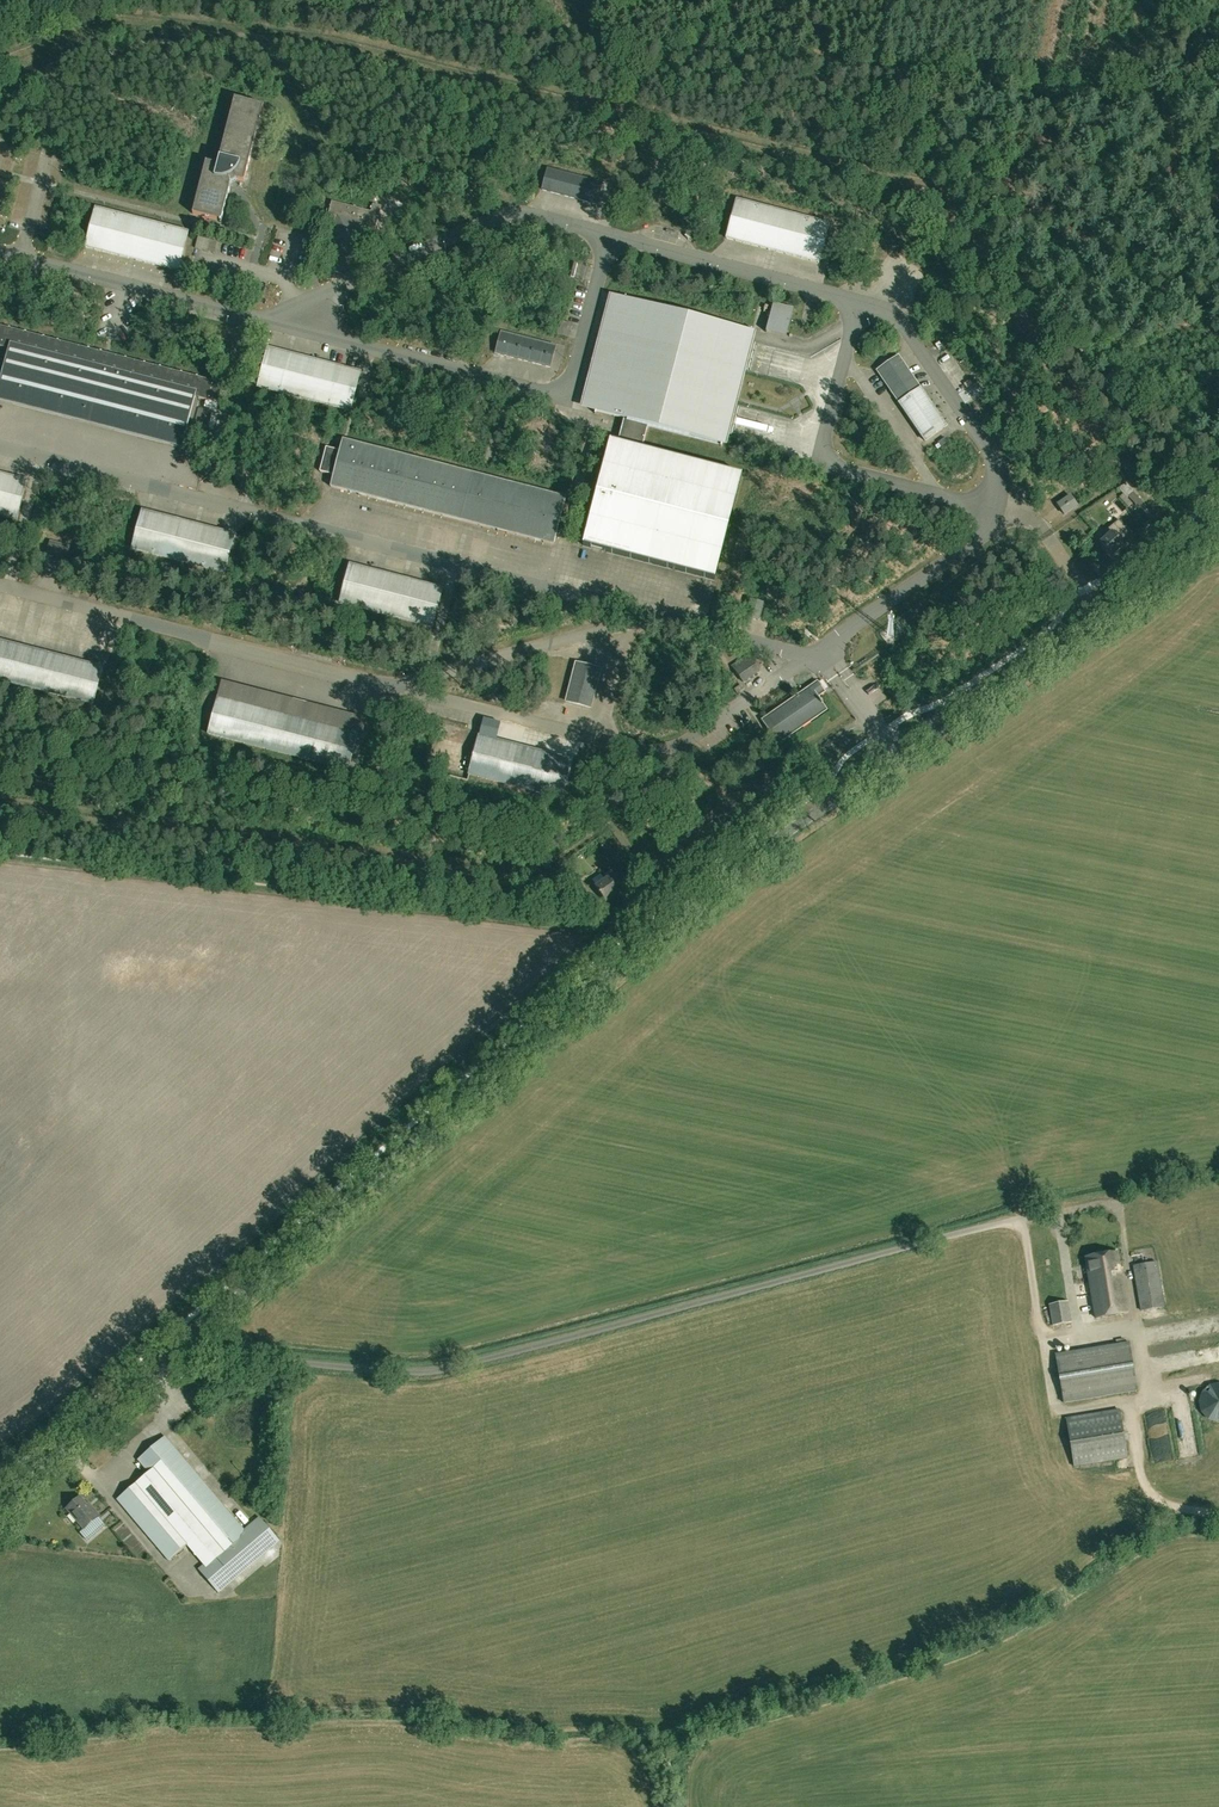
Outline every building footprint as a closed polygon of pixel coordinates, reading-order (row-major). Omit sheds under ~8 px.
[(206,162),(193,214),(220,221),(220,222),(221,223),(230,187),(231,185),(231,183),(237,180),(244,182),(264,106),(235,99),(218,165),(206,162)] [(542,190),(596,204),(602,183),(548,169),(542,190)] [(737,200),(726,238),(819,263),(829,224),(737,200)] [(336,221),(330,244),(358,251),(362,233),(374,236),(381,207),(373,204),(371,212),(332,202),(327,219),(336,221)] [(86,247),(178,271),(188,232),(96,208),(86,247)] [(742,383),(739,378),(752,329),(751,328),(750,331),(625,299),(626,296),(625,296),(595,414),(596,414),(596,411),(624,418),(618,443),(610,441),(583,545),(715,579),(742,475),(642,449),(648,425),(721,444),(720,446),(721,446),(734,397),(739,394),(742,383)] [(770,334),(792,336),(794,308),(772,306),(770,334)] [(9,349),(0,384),(0,391),(184,439),(195,397),(218,403),(223,384),(0,326),(0,347),(9,349)] [(251,382),(259,384),(258,387),(350,411),(360,372),(267,348),(271,333),(264,332),(251,382)] [(496,353),(550,367),(555,346),(501,332),(496,353)] [(220,348),(217,357),(229,360),(232,351),(220,348)] [(898,357),(877,371),(925,441),(946,427),(898,357)] [(960,386),(966,384),(964,376),(957,377),(960,386)] [(974,390),(966,404),(978,411),(986,397),(974,390)] [(204,407),(216,410),(218,404),(205,401),(204,407)] [(807,405),(797,408),(800,417),(810,414),(807,405)] [(743,437),(760,442),(766,420),(750,415),(743,437)] [(334,476),(330,487),(553,545),(566,497),(344,440),(340,452),(327,448),(320,472),(334,476)] [(0,474),(0,515),(17,519),(27,481),(0,474)] [(1070,496),(1057,504),(1064,514),(1077,505),(1070,496)] [(320,505),(316,518),(325,521),(329,508),(320,505)] [(1126,509),(1122,513),(1130,521),(1134,517),(1126,509)] [(234,535),(142,511),(132,549),(224,573),(234,535)] [(1124,546),(1120,540),(1131,532),(1120,519),(1106,531),(1108,533),(1100,540),(1113,556),(1124,546)] [(449,530),(446,547),(452,548),(455,532),(449,530)] [(45,560),(65,565),(70,547),(61,544),(50,542),(45,560)] [(432,627),(442,588),(350,564),(340,603),(432,627)] [(746,617),(759,620),(763,604),(751,601),(746,617)] [(0,641),(0,680),(93,704),(102,668),(0,641)] [(743,682),(759,671),(748,656),(732,667),(743,682)] [(590,708),(600,669),(576,663),(566,701),(590,708)] [(763,721),(778,743),(826,710),(822,704),(823,703),(821,701),(820,701),(817,697),(823,692),(817,683),(763,721)] [(857,687),(879,727),(886,723),(864,683),(857,687)] [(357,734),(218,698),(208,734),(348,770),(357,734)] [(571,760),(479,736),(468,776),(561,800),(571,760)] [(689,748),(690,758),(708,754),(706,745),(689,748)] [(604,880),(595,887),(605,902),(617,894),(613,889),(621,884),(611,870),(602,877),(604,880)] [(1095,1319),(1129,1314),(1119,1253),(1084,1257),(1095,1319)] [(1140,1312),(1163,1308),(1156,1264),(1133,1267),(1140,1312)] [(1068,1303),(1049,1306),(1052,1327),(1071,1324),(1068,1303)] [(1152,1313),(1155,1323),(1165,1320),(1162,1311),(1152,1313)] [(1195,1328),(1187,1330),(1189,1338),(1198,1335),(1195,1328)] [(1129,1343),(1055,1356),(1063,1404),(1137,1391),(1129,1343)] [(1200,1413),(1212,1423),(1218,1425),(1218,1383),(1213,1384),(1210,1385),(1207,1387),(1199,1396),(1199,1401),(1200,1413)] [(1066,1420),(1074,1467),(1127,1458),(1119,1411),(1066,1420)] [(169,1562),(187,1546),(203,1566),(199,1570),(219,1593),(279,1542),(259,1518),(244,1531),(165,1437),(138,1460),(177,1506),(169,1513),(141,1480),(117,1501),(169,1562)] [(1163,1468),(1176,1462),(1173,1455),(1159,1461),(1163,1468)] [(87,1505),(81,1497),(67,1509),(84,1529),(100,1516),(89,1504),(87,1505)] [(102,1512),(108,1506),(102,1499),(96,1505),(102,1512)]
